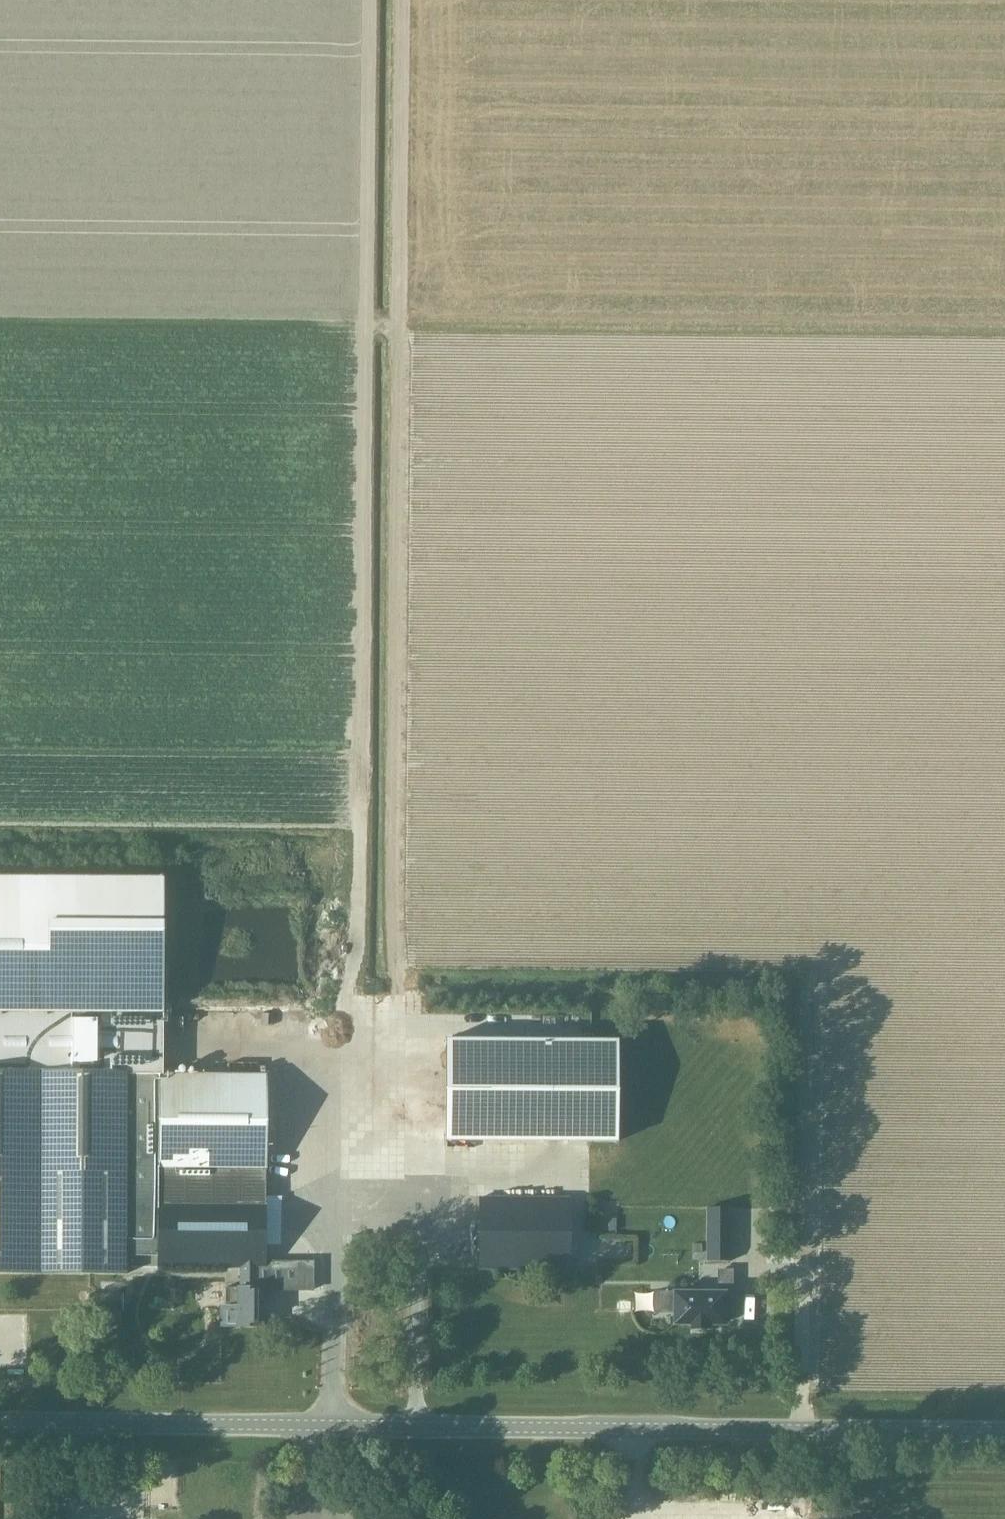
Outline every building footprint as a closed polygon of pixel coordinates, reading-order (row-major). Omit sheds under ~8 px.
[(159,1074),(159,1075),(163,1075),(164,883),(0,881),(0,1073),(159,1074)] [(180,1029),(165,1033),(168,1044),(183,1041),(180,1029)] [(493,1039),(493,1140),(617,1141),(618,1040),(493,1039)] [(126,1268),(126,1266),(158,1266),(240,1266),(258,1267),(265,1267),(266,1076),(163,1075),(159,1075),(159,1074),(0,1073),(0,1268),(126,1268)] [(480,1197),(480,1268),(569,1268),(569,1197),(480,1197)] [(296,1260),(296,1288),(312,1289),(312,1261),(296,1260)] [(220,1306),(219,1324),(221,1324),(221,1325),(237,1325),(262,1326),(262,1287),(258,1286),(258,1267),(240,1266),(240,1286),(224,1286),(224,1287),(225,1287),(225,1305),(221,1305),(221,1306),(220,1306)] [(669,1293),(669,1311),(674,1311),(674,1323),(691,1323),(691,1328),(706,1328),(706,1323),(723,1323),(723,1311),(729,1311),(729,1295),(730,1295),(730,1270),(718,1270),(718,1293),(669,1293)]
